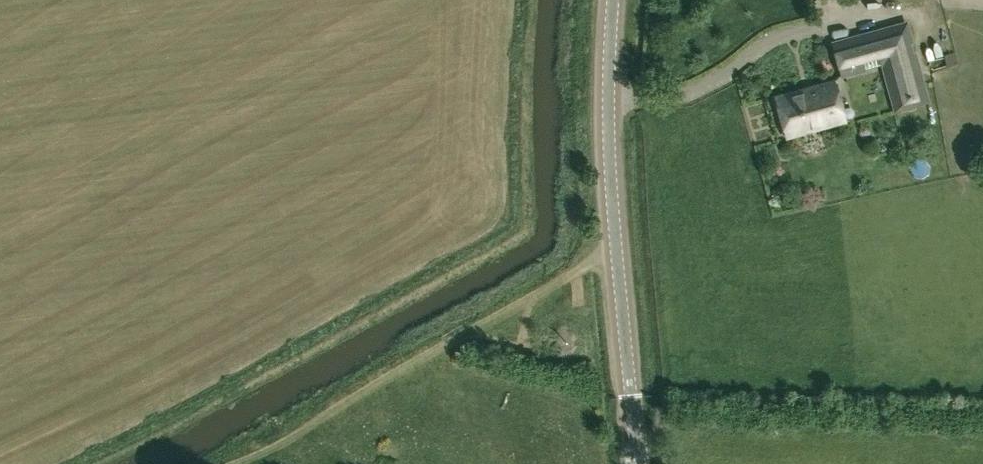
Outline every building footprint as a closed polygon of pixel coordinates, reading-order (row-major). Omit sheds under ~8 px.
[(914,55),(910,42),(913,41),(907,22),(883,29),(840,42),(832,45),(840,75),(850,73),(882,63),(895,110),(929,101),(916,55),(914,55)] [(787,136),(846,120),(835,80),(776,97),(787,136)]
